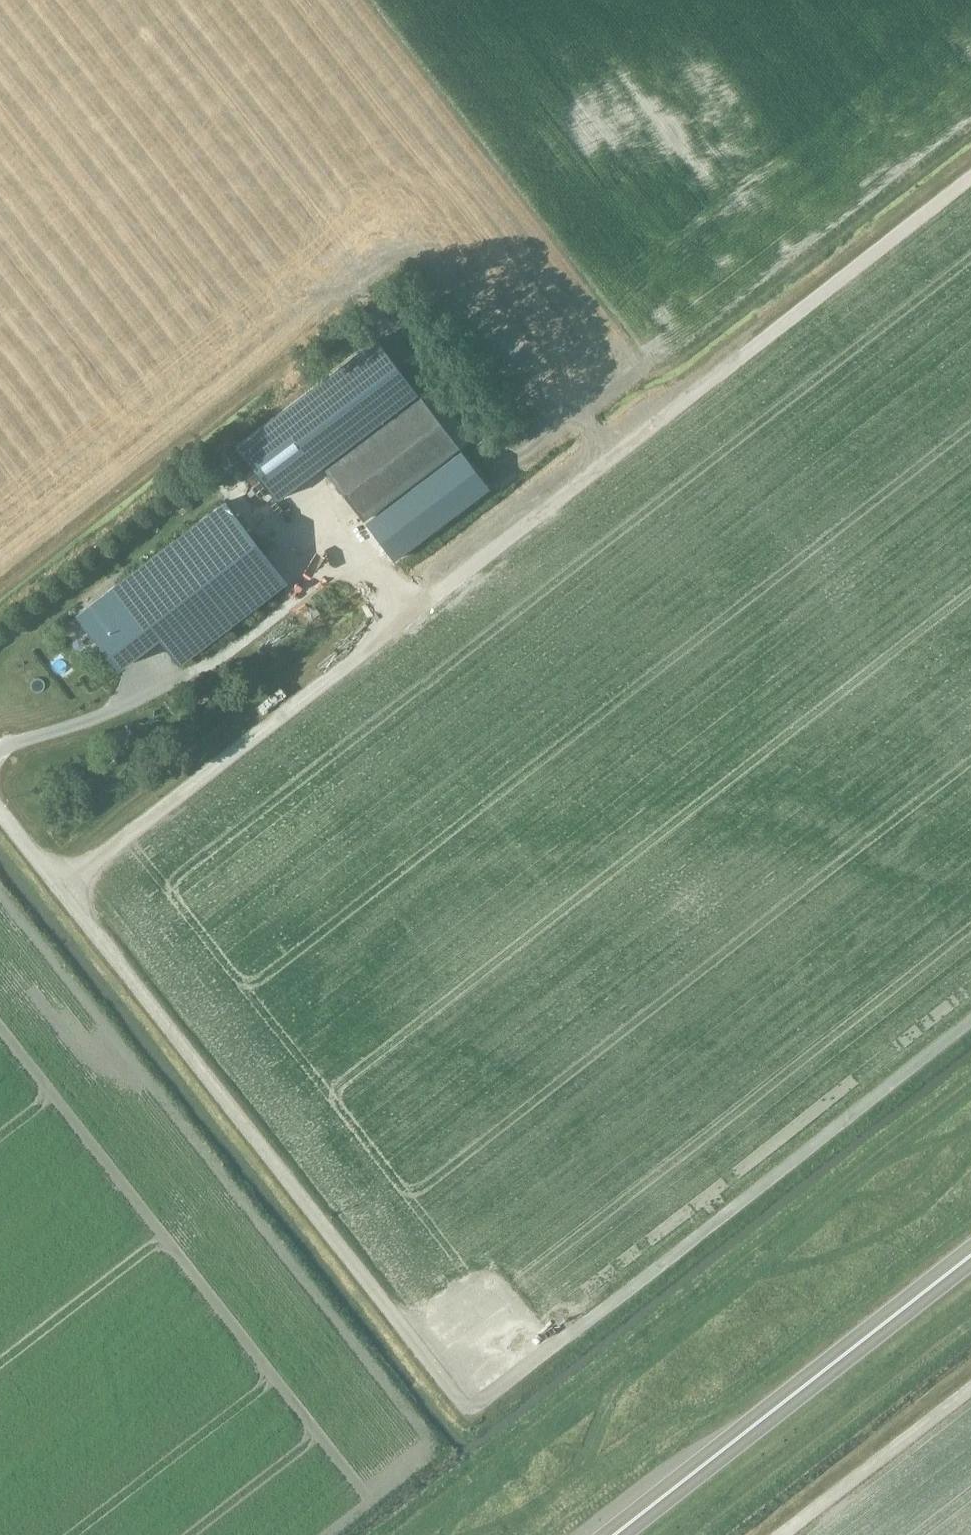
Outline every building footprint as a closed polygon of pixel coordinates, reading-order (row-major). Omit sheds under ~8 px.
[(377,339),(236,447),(278,501),(418,393),(377,339)] [(420,396),(325,469),(363,520),(459,448),(420,396)] [(393,561),(489,488),(461,451),(365,524),(393,561)] [(179,663),(287,581),(225,500),(76,613),(118,668),(159,637),(179,663)]
